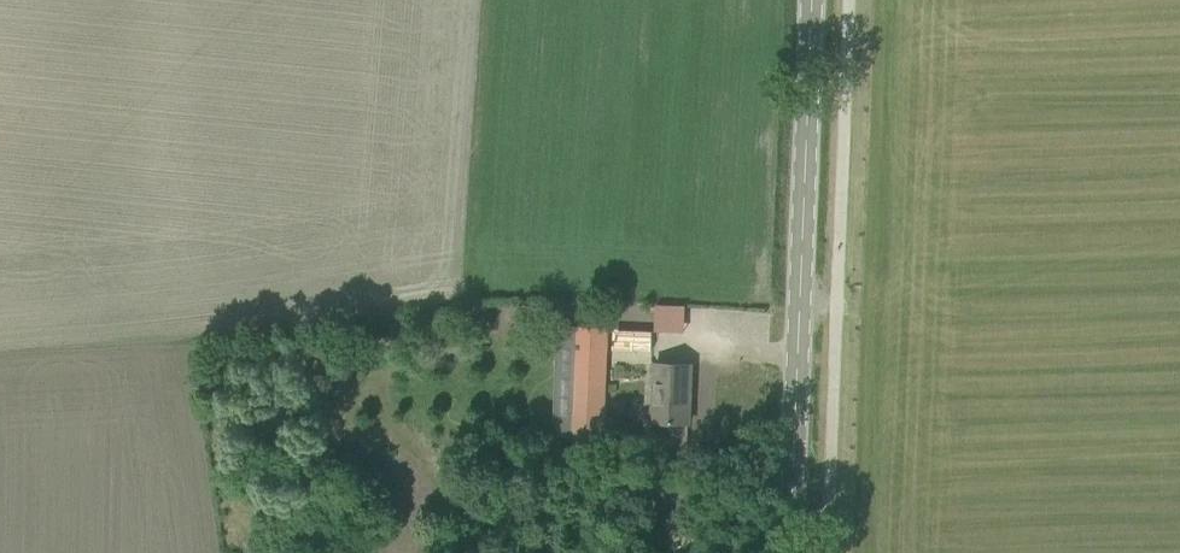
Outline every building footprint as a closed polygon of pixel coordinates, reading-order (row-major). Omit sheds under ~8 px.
[(654,302),(653,329),(684,329),(684,303),(654,302)] [(578,326),(574,437),(604,438),(609,327),(578,326)] [(612,351),(651,352),(652,331),(613,330),(612,351)] [(653,421),(689,423),(691,365),(655,364),(653,421)] [(653,423),(653,438),(670,438),(670,423),(653,423)]
